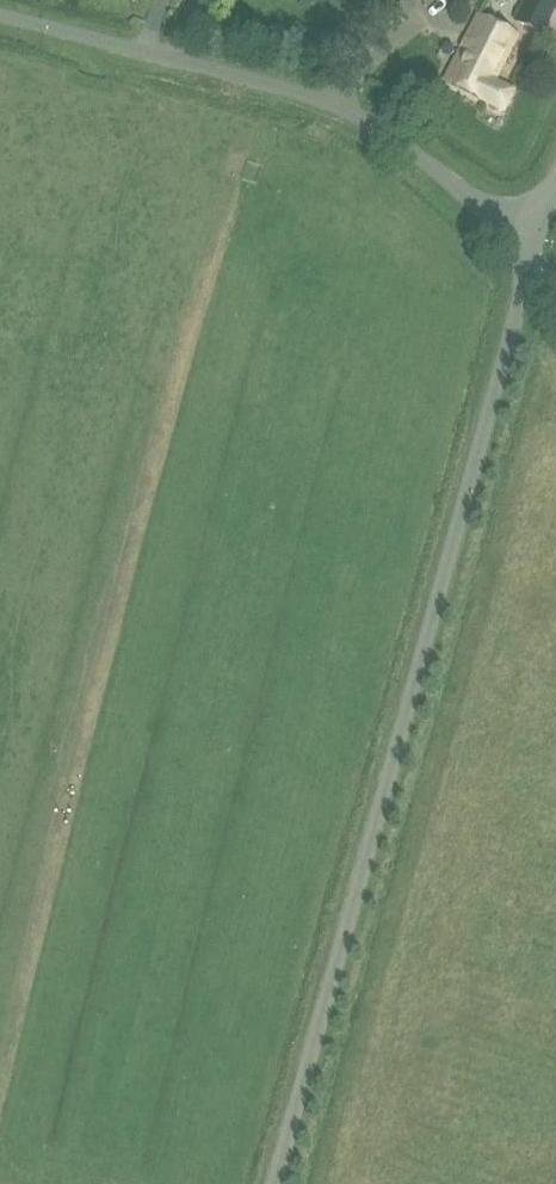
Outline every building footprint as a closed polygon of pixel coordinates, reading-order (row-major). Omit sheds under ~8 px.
[(390,8),(394,0),(375,0),(390,8)] [(555,6),(555,0),(526,0),(516,22),(542,37),(555,6)] [(478,17),(469,36),(485,44),(478,58),(479,59),(472,73),(481,78),(471,95),(503,112),(513,92),(493,82),(517,37),(478,17)] [(485,44),(469,36),(445,82),(471,95),(481,78),(472,73),(479,59),(478,58),(485,44)]
